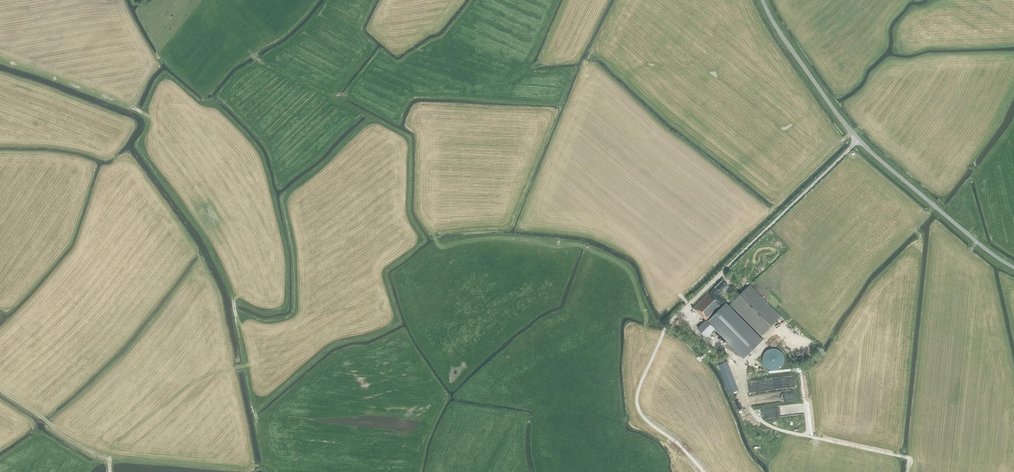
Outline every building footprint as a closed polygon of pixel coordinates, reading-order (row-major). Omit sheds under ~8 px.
[(760,337),(762,335),(762,336),(781,317),(750,285),(728,307),(724,303),(726,302),(718,295),(728,285),(723,280),(710,293),(708,292),(694,307),(707,320),(698,328),(706,336),(715,328),(744,357),(762,340),(732,309),(734,307),(758,332),(757,333),(760,337)] [(776,349),(776,348),(775,348),(774,348),(773,348),(771,348),(771,349),(770,349),(769,349),(768,349),(767,350),(766,351),(765,352),(764,353),(764,354),(763,355),(763,356),(763,357),(763,358),(763,359),(763,360),(763,361),(763,362),(763,363),(764,364),(764,365),(765,366),(766,367),(767,368),(768,369),(769,369),(770,370),(771,370),(772,370),(773,370),(774,370),(775,370),(776,370),(777,370),(778,369),(779,369),(780,368),(781,367),(782,366),(783,365),(784,364),(784,363),(784,362),(785,361),(785,360),(785,359),(785,358),(784,357),(784,356),(784,355),(783,354),(783,353),(782,352),(781,351),(780,350),(779,350),(778,349),(777,349),(776,349)] [(728,362),(719,365),(724,378),(728,389),(731,394),(740,391),(728,362)]
